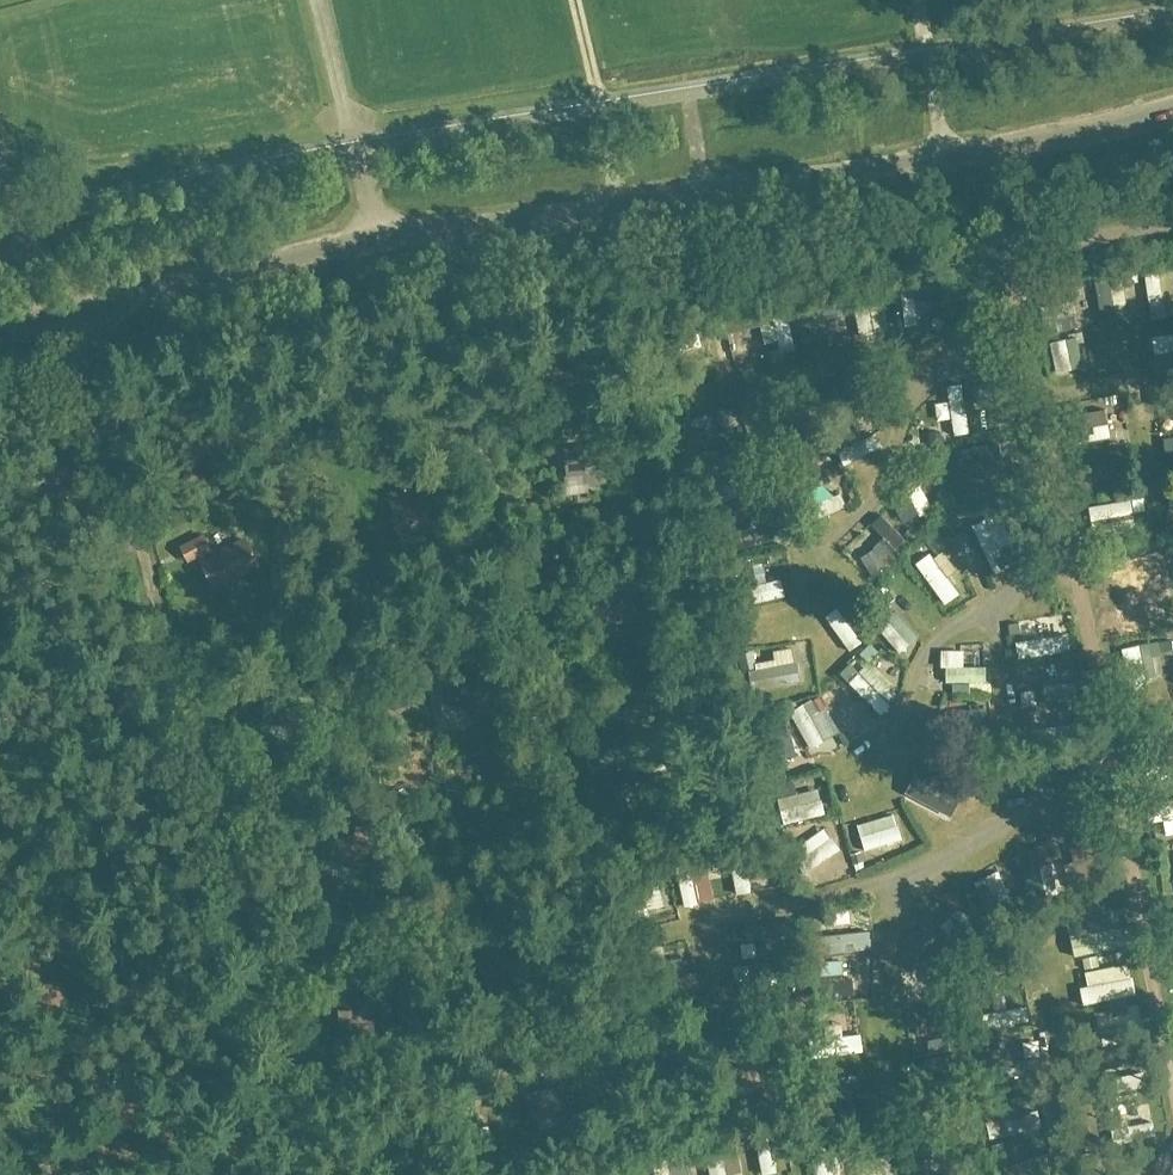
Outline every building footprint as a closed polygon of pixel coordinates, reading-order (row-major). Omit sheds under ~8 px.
[(1156,316),(1170,315),(1168,276),(1154,277),(1156,316)] [(1134,298),(1147,297),(1146,277),(1133,278),(1134,298)] [(1125,313),(1137,310),(1130,285),(1118,289),(1125,313)] [(1105,290),(1110,316),(1122,313),(1117,287),(1105,290)] [(924,298),(912,297),(911,329),(923,330),(924,298)] [(1050,313),(1053,327),(1085,319),(1082,305),(1050,313)] [(1111,329),(1143,322),(1141,315),(1110,321),(1111,329)] [(694,354),(729,344),(726,332),(691,342),(694,354)] [(743,367),(762,361),(753,333),(734,339),(743,367)] [(1085,341),(1063,345),(1069,377),(1091,373),(1085,341)] [(1163,393),(1164,422),(1172,422),(1172,392),(1163,393)] [(594,419),(596,446),(623,442),(617,416),(594,419)] [(1097,444),(1119,443),(1118,429),(1096,430),(1097,444)] [(1001,442),(961,448),(968,493),(1008,486),(1001,442)] [(588,486),(606,484),(602,447),(565,451),(568,476),(587,474),(588,486)] [(1105,447),(1086,447),(1086,459),(1105,459),(1105,447)] [(1121,457),(1086,464),(1089,480),(1124,473),(1121,457)] [(847,468),(828,475),(835,495),(854,488),(847,468)] [(727,488),(731,510),(759,505),(755,483),(727,488)] [(405,491),(390,494),(397,533),(434,526),(427,487),(409,491),(408,487),(404,488),(405,491)] [(950,541),(964,579),(991,569),(992,572),(1006,566),(992,526),(950,541)] [(246,537),(213,553),(204,536),(182,547),(190,565),(201,559),(217,591),(262,569),(246,537)] [(883,633),(911,661),(928,644),(900,616),(883,633)] [(765,664),(804,659),(803,646),(763,651),(765,664)] [(948,654),(948,670),(971,669),(970,653),(948,654)] [(990,667),(968,673),(973,692),(995,686),(990,667)] [(441,695),(446,721),(483,713),(476,678),(463,680),(466,691),(441,695)] [(270,727),(307,726),(307,694),(294,695),(295,705),(278,706),(278,709),(270,710),(270,727)] [(854,741),(867,734),(847,700),(834,708),(854,741)] [(794,711),(820,756),(833,748),(807,703),(794,711)] [(773,740),(793,764),(807,753),(788,729),(773,740)] [(968,781),(926,759),(908,793),(950,816),(968,781)] [(1016,793),(1043,787),(1038,765),(1011,771),(1016,793)] [(794,829),(832,824),(827,794),(790,799),(794,829)] [(865,826),(872,857),(909,850),(903,819),(865,826)] [(354,839),(334,838),(332,863),(356,865),(356,870),(367,870),(370,826),(355,825),(354,839)] [(797,854),(815,880),(849,857),(831,831),(797,854)] [(672,908),(687,905),(678,860),(663,863),(672,908)] [(1120,906),(1081,921),(1087,935),(1126,920),(1120,906)] [(878,935),(823,937),(824,960),(879,959),(878,935)] [(1117,994),(1142,995),(1142,978),(1117,977),(1117,994)] [(826,987),(827,1005),(864,1004),(863,985),(826,987)] [(1008,1015),(1031,1009),(1025,989),(983,1000),(991,1031),(1011,1026),(1008,1015)] [(362,995),(362,1012),(339,1013),(340,1038),(375,1037),(374,1013),(391,1013),(391,994),(362,995)] [(953,1007),(920,1015),(922,1025),(956,1018),(953,1007)] [(860,1017),(830,1023),(836,1056),(866,1050),(860,1017)] [(1000,1072),(1000,1086),(1026,1086),(1026,1072),(1000,1072)] [(532,1121),(566,1113),(561,1088),(526,1096),(532,1121)] [(1007,1145),(1027,1140),(1022,1121),(1002,1126),(1007,1145)] [(1163,1129),(1130,1133),(1132,1151),(1165,1147),(1163,1129)] [(799,1145),(785,1148),(789,1169),(804,1166),(799,1145)] [(779,1174),(786,1174),(790,1174),(782,1147),(772,1151),(779,1174)] [(856,1174),(896,1174),(893,1150),(853,1155),(856,1174)]
